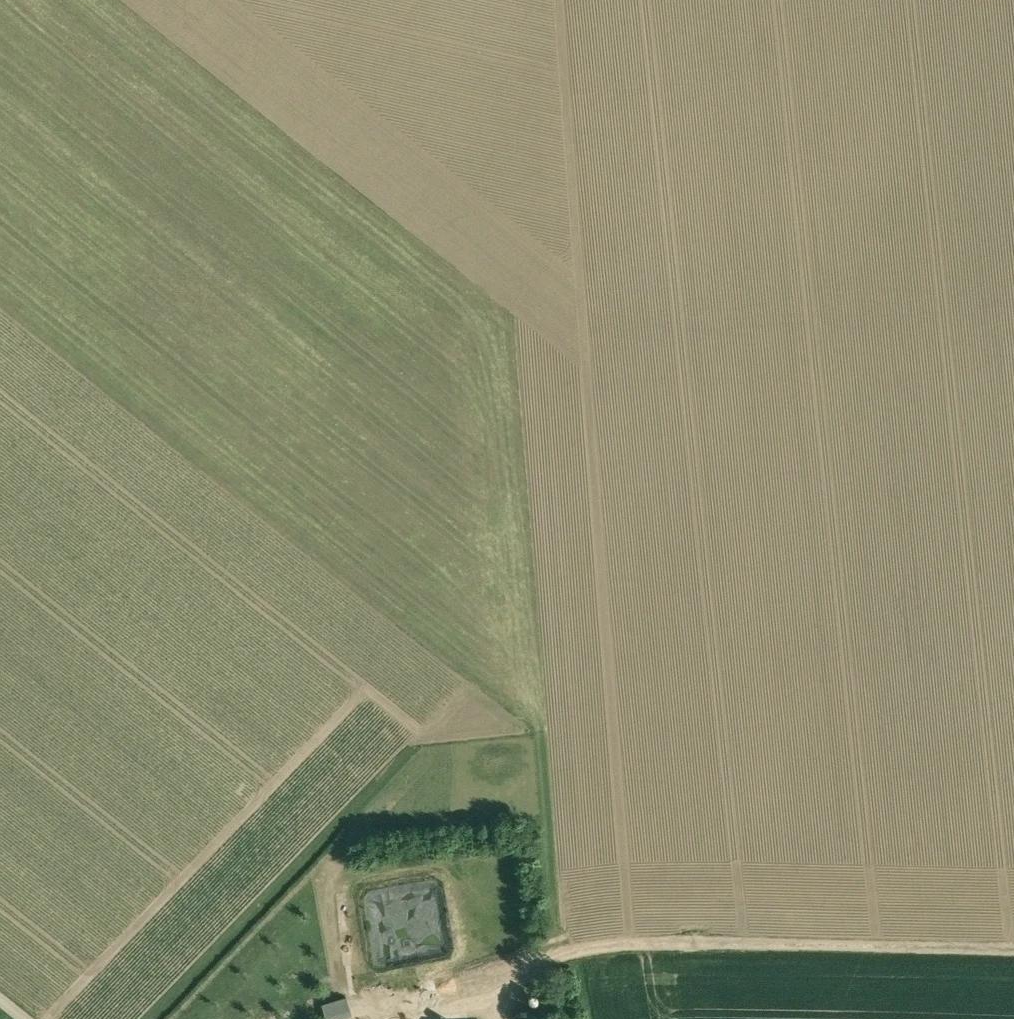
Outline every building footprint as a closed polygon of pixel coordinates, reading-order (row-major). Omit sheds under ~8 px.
[(347,997),(322,1004),(326,1018),(335,1018),(352,1014),(347,997)]
